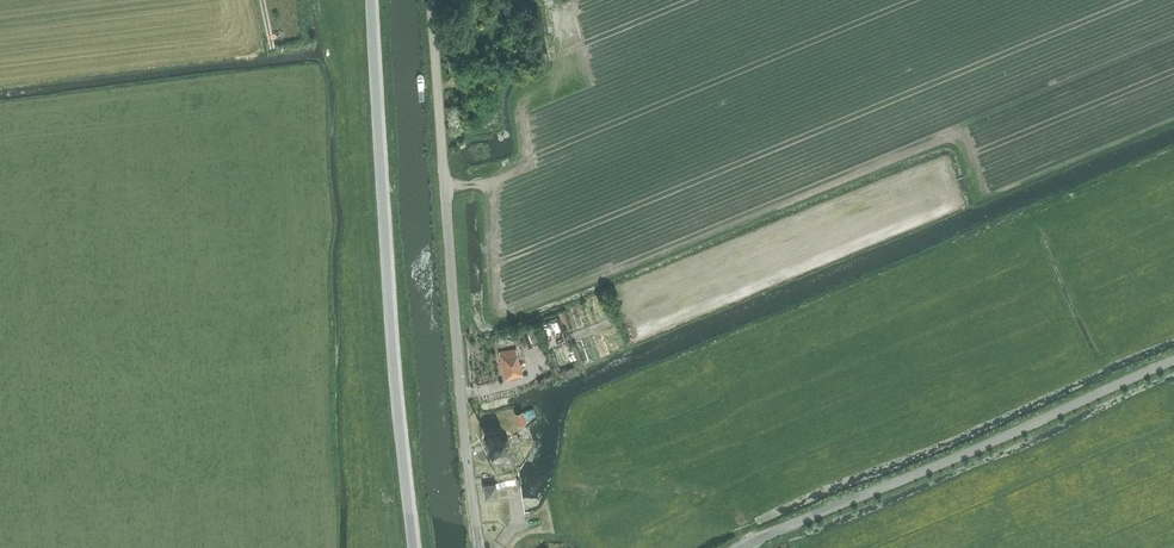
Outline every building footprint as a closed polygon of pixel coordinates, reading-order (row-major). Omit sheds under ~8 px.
[(506,381),(524,376),(517,349),(499,353),(506,381)] [(523,411),(515,413),(519,426),(527,423),(523,411)] [(511,445),(507,435),(500,432),(492,432),(487,441),(490,452),(500,456),(507,453),(511,445)] [(498,496),(496,484),(484,486),(486,498),(498,496)]
